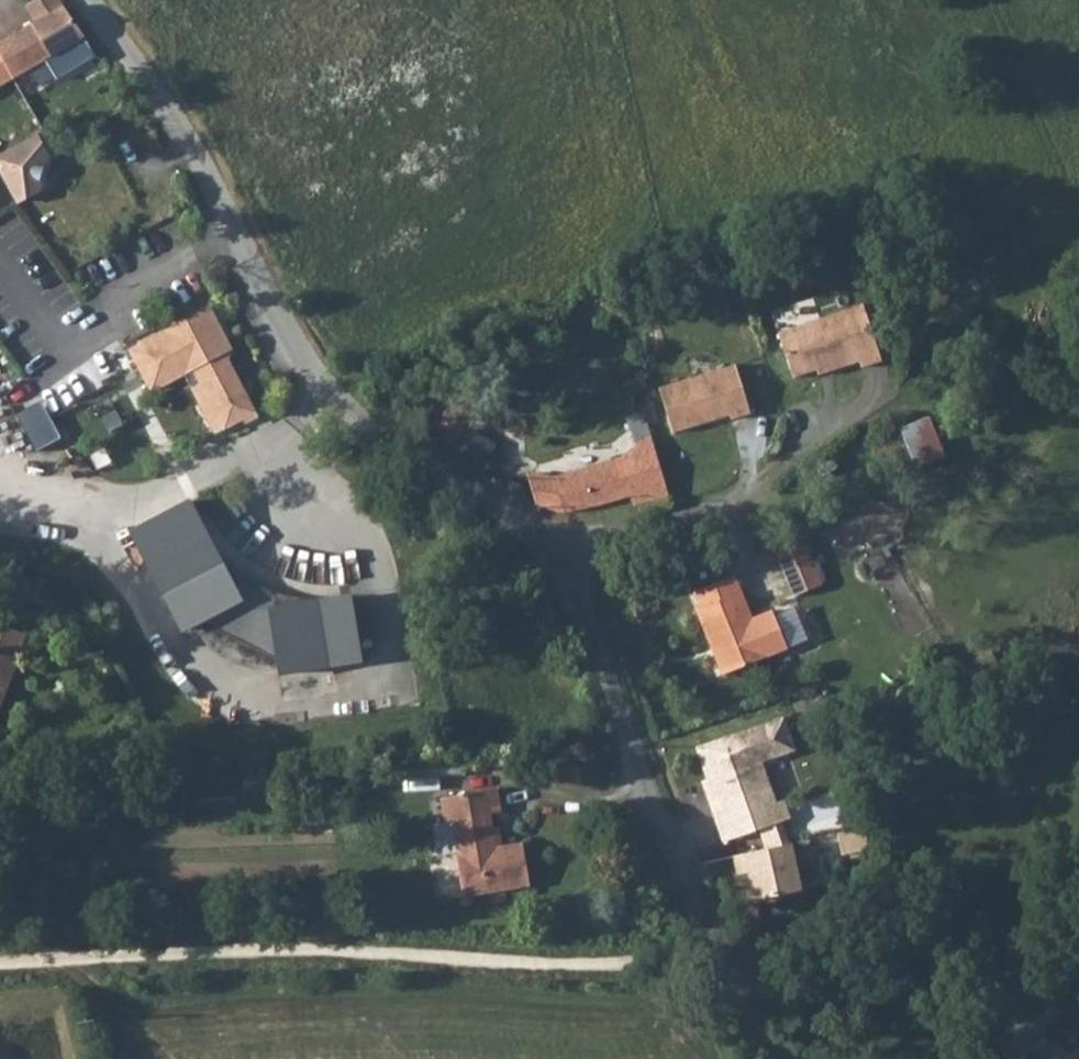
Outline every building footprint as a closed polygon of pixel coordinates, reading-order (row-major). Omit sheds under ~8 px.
[(25,6),(35,22),(0,43),(0,87),(85,37),(67,11),(60,0),(35,0),(25,6)] [(0,154),(0,172),(16,202),(40,189),(38,181),(44,165),(49,158),(56,154),(43,130),(0,154)] [(210,306),(136,345),(159,388),(184,374),(215,433),(256,412),(247,394),(224,352),(232,348),(210,306)] [(159,388),(136,345),(128,349),(151,392),(159,388)] [(831,366),(745,392),(759,437),(795,426),(797,432),(826,423),(828,429),(848,423),(831,366)] [(689,395),(611,413),(621,458),(679,445),(680,449),(700,444),(689,395)] [(580,468),(589,511),(592,523),(613,519),(599,459),(580,468)] [(568,518),(589,511),(580,468),(555,478),(529,484),(521,485),(493,481),(496,514),(521,522),(533,521),(568,518)] [(190,502),(132,532),(184,632),(194,627),(196,625),(197,627),(203,624),(279,661),(288,659),(290,673),(361,661),(350,596),(272,609),(277,599),(242,581),(237,591),(190,502)] [(825,520),(795,527),(810,587),(840,581),(825,520)] [(803,626),(789,573),(760,582),(772,636),(803,626)] [(722,606),(681,616),(686,633),(681,634),(698,702),(766,685),(756,645),(733,651),(722,606)] [(25,633),(0,623),(0,704),(18,658),(16,657),(25,633)] [(281,674),(290,673),(288,659),(279,661),(203,624),(197,627),(196,625),(194,627),(202,640),(207,646),(220,658),(230,663),(243,668),(251,670),(261,671),(271,670),(280,669),(281,674)] [(765,761),(754,728),(668,755),(678,787),(686,814),(681,816),(692,850),(757,830),(752,811),(744,814),(730,768),(765,761)] [(391,764),(392,778),(465,774),(464,760),(391,764)] [(678,787),(673,789),(681,816),(686,814),(678,787)] [(491,814),(501,812),(497,788),(441,797),(445,822),(453,820),(458,853),(456,854),(463,897),(530,886),(523,842),(496,847),(491,814)] [(830,843),(802,848),(808,869),(836,865),(830,843)] [(718,909),(766,902),(758,854),(700,863),(703,882),(714,881),(718,909)]
